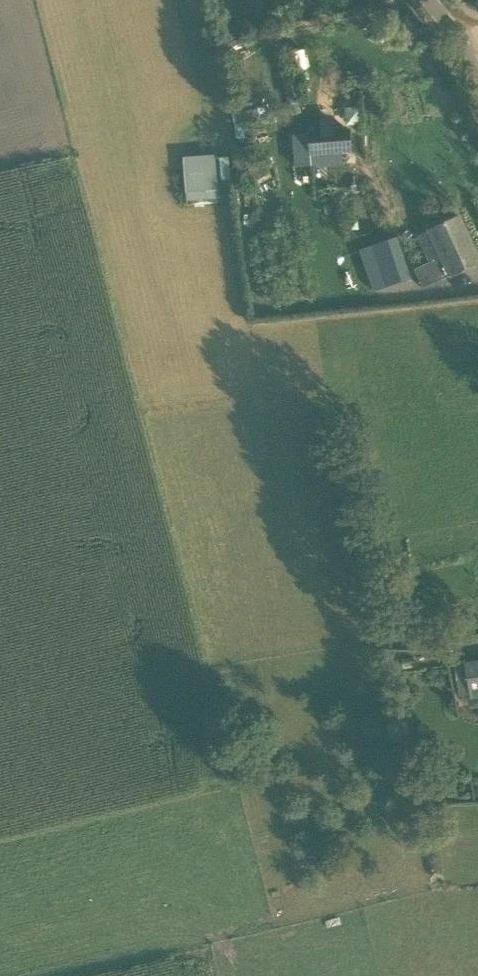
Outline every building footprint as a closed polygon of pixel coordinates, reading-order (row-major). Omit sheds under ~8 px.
[(310,154),(350,150),(349,130),(308,133),(310,154)] [(215,156),(183,158),(186,200),(218,197),(215,156)] [(477,261),(477,256),(458,216),(429,230),(442,258),(421,268),(428,284),(477,261)] [(404,279),(397,257),(379,262),(386,285),(404,279)] [(463,662),(463,664),(469,694),(470,698),(477,697),(477,659),(463,662)] [(463,664),(453,666),(459,695),(469,694),(463,664)]
